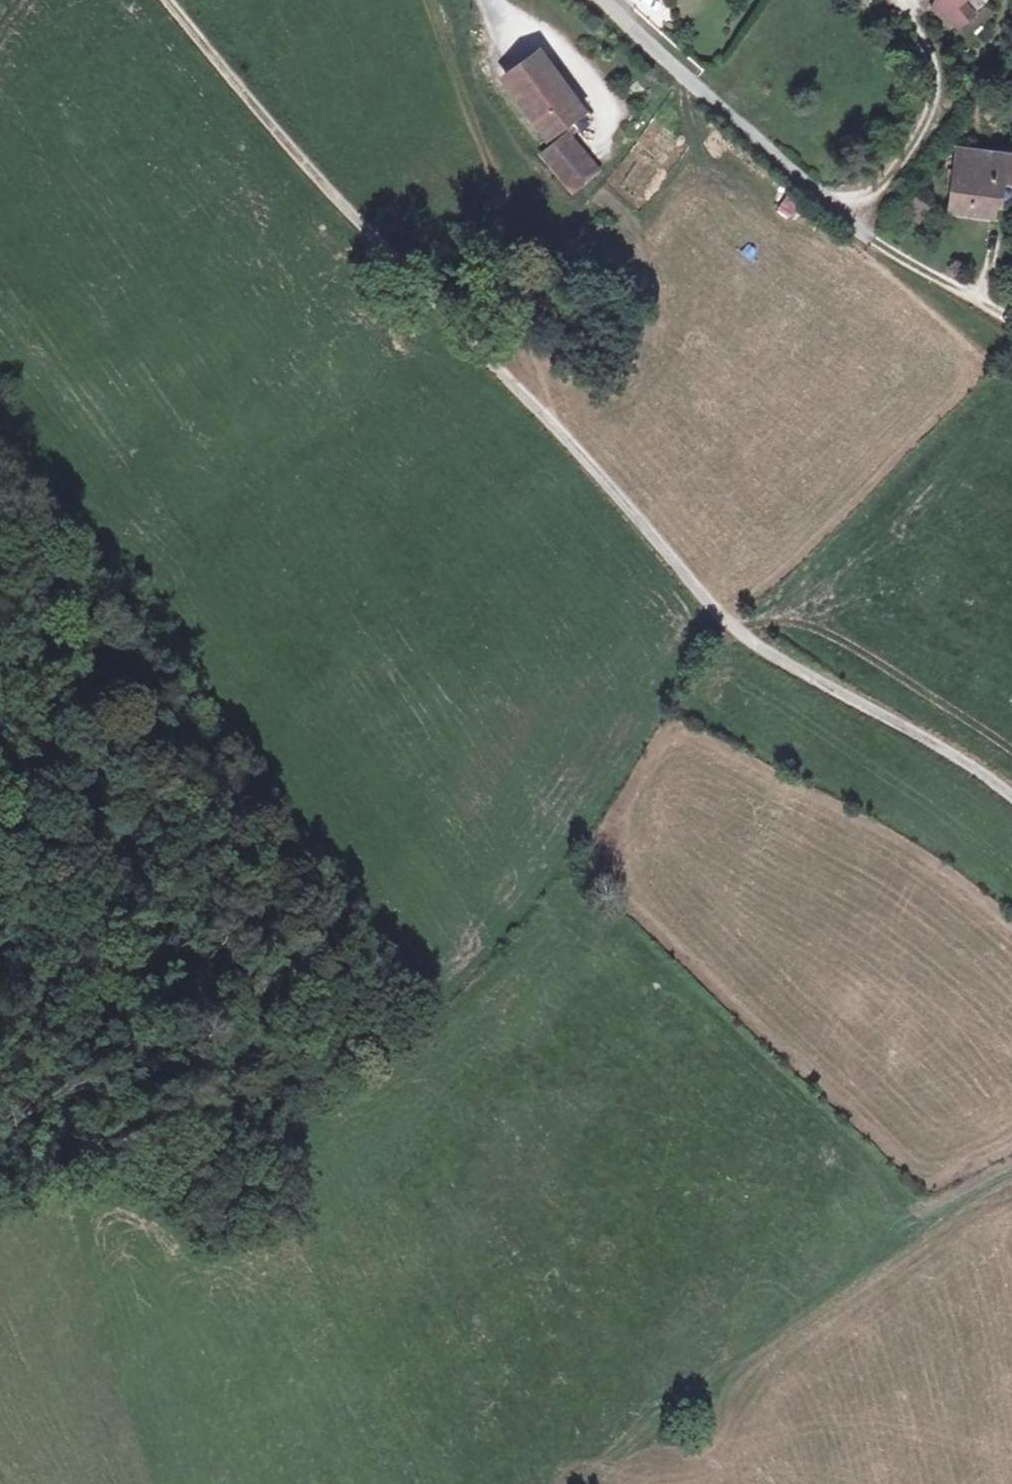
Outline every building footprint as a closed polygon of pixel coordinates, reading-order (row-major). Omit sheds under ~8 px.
[(931,11),(951,27),(984,3),(981,0),(934,0),(931,11)] [(543,50),(507,76),(548,134),(585,109),(543,50)] [(595,172),(568,134),(544,151),(571,189),(595,172)] [(975,163),(1011,167),(1011,157),(977,152),(975,163)] [(975,163),(967,218),(1008,222),(1011,194),(1011,167),(975,163)]
